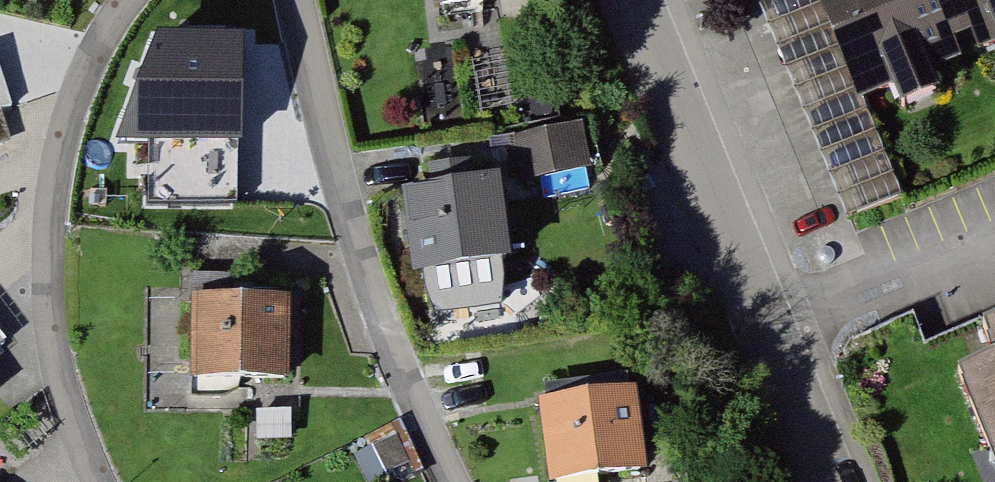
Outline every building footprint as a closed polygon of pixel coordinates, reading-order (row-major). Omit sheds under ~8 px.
[(844,102),(873,91),(882,114),(930,95),(922,76),(988,49),(994,64),(994,0),(802,0),(844,102)] [(243,30),(157,27),(117,139),(242,137),(243,30)] [(0,109),(0,142),(10,139),(5,122),(1,108),(0,109)] [(584,120),(509,133),(517,182),(592,169),(584,120)] [(430,182),(400,186),(410,270),(424,269),(426,288),(439,298),(495,293),(503,280),(500,260),(513,258),(503,175),(474,178),(471,157),(428,163),(430,182)] [(290,285),(190,282),(189,374),(289,379),(290,285)] [(942,373),(990,481),(993,481),(994,481),(994,317),(959,333),(971,360),(942,373)] [(639,386),(540,397),(550,481),(648,471),(639,386)]
